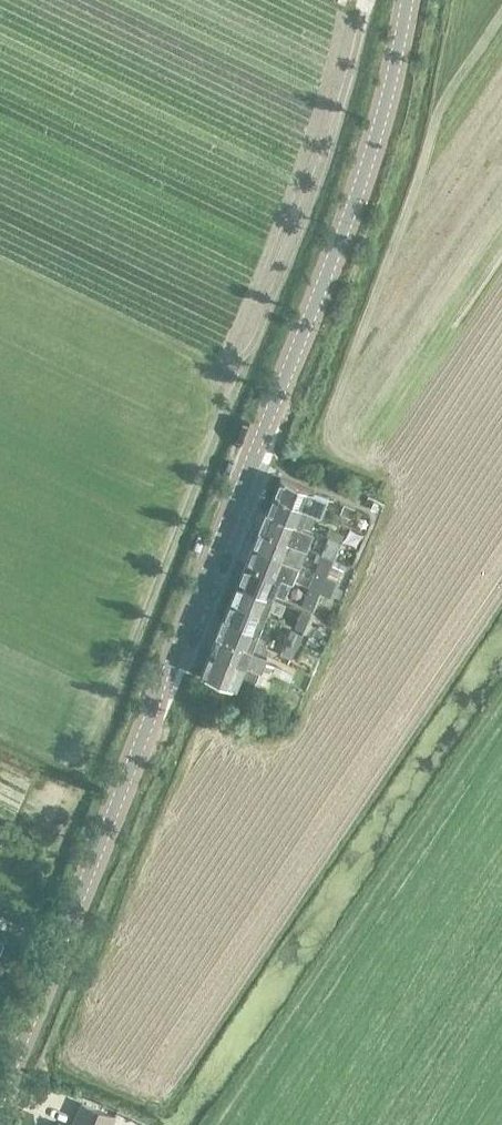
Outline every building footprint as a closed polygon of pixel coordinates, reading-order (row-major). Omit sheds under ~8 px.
[(328,495),(281,476),(273,495),(317,513),(318,512),(321,513),(328,495)] [(267,510),(311,529),(317,513),(273,495),(267,510)] [(340,512),(350,516),(351,516),(354,507),(344,502),(340,512)] [(311,529),(267,510),(260,527),(305,546),(310,534),(309,533),(311,529)] [(253,545),(299,563),(305,546),(260,527),(253,545)] [(329,535),(322,553),(321,553),(334,558),(341,539),(332,536),(329,535)] [(299,563),(253,545),(246,560),(292,580),(299,563)] [(315,570),(327,575),(334,558),(321,553),(315,570)] [(239,578),(285,597),(292,580),(246,560),(239,578)] [(308,587),(320,592),(327,575),(315,570),(308,587)] [(237,582),(230,599),(265,614),(267,608),(281,613),(286,602),(237,582)] [(320,592),(308,587),(301,603),(313,608),(320,592)] [(265,614),(230,599),(223,616),(258,631),(258,630),(265,614)] [(311,612),(301,609),(294,626),(304,629),(311,612)] [(217,633),(267,653),(266,642),(269,634),(258,630),(258,631),(223,616),(217,633)] [(285,642),(296,647),(302,633),(291,628),(285,642)] [(275,665),(264,661),(267,653),(217,633),(209,650),(243,664),(244,661),(272,673),(275,665)] [(296,647),(285,642),(280,652),(291,657),(296,647)] [(243,664),(209,650),(201,671),(236,685),(241,673),(256,679),(254,682),(266,687),(272,673),(244,661),(243,664)] [(9,943),(0,939),(0,962),(9,943)] [(77,1112),(72,1124),(111,1124),(115,1114),(82,1101),(77,1112)]
